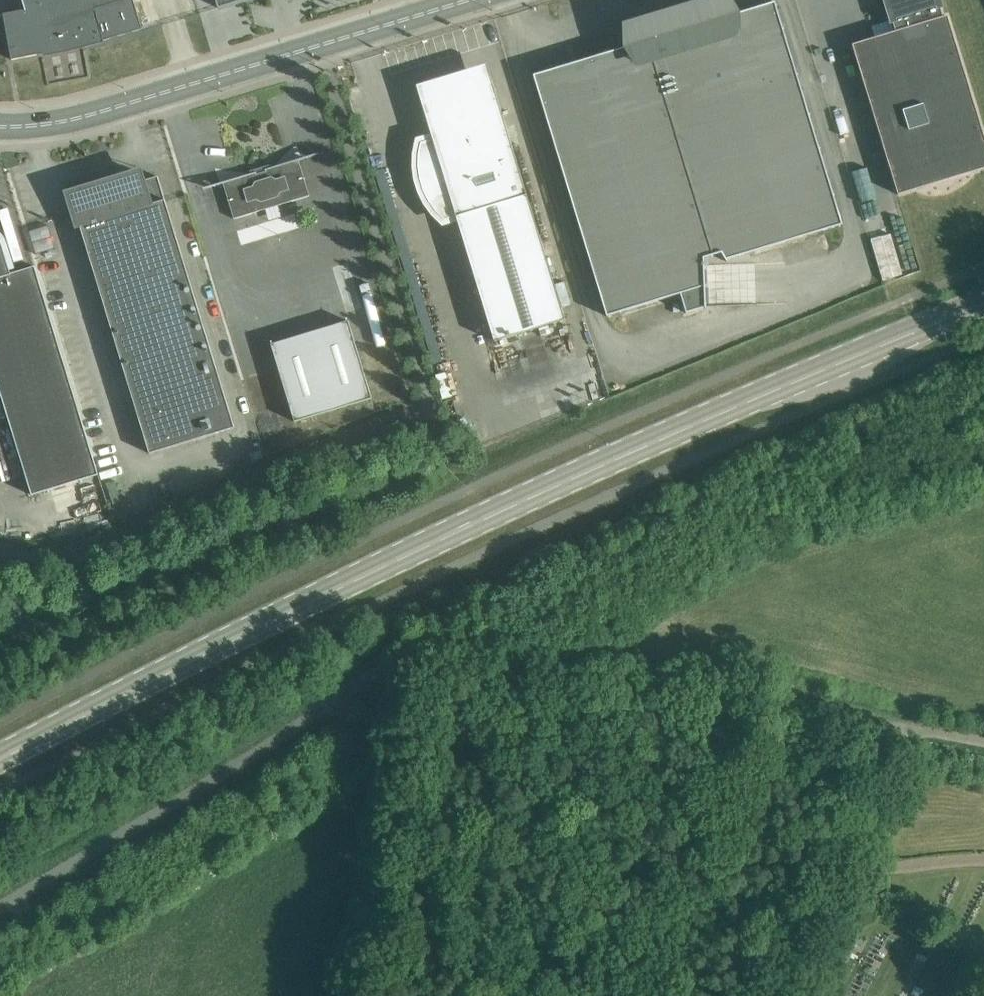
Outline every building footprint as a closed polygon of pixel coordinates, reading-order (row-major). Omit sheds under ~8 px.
[(4,13),(9,39),(12,59),(43,53),(44,56),(62,53),(80,48),(105,42),(104,40),(143,29),(135,0),(23,0),(26,9),(8,13),(4,13)] [(713,255),(722,252),(727,261),(728,261),(727,259),(843,224),(775,1),(737,13),(729,0),(710,0),(642,21),(713,255)] [(983,168),(983,134),(948,15),(943,16),(939,0),(886,0),(895,31),(852,44),(898,194),(983,168)] [(704,257),(713,255),(642,21),(639,22),(639,32),(627,36),(627,46),(534,74),(607,316),(704,286),(704,288),(705,288),(704,257)] [(566,319),(492,79),(472,76),(453,78),(436,87),(421,100),(432,138),(421,142),(418,154),(418,166),(419,178),(423,190),(428,201),(435,211),(444,220),(456,216),(494,341),(566,319)] [(217,183),(218,185),(223,183),(234,218),(310,195),(299,160),(305,158),(305,157),(265,169),(266,171),(257,173),(257,171),(217,183)] [(233,427),(158,175),(144,179),(142,173),(105,184),(104,180),(87,185),(88,189),(68,196),(77,227),(80,226),(150,453),(233,427)] [(878,279),(899,275),(891,233),(870,237),(878,279)] [(32,495),(99,474),(35,266),(11,273),(3,245),(1,241),(0,240),(0,390),(32,495)] [(348,320),(272,343),(295,420),(371,396),(348,320)]
